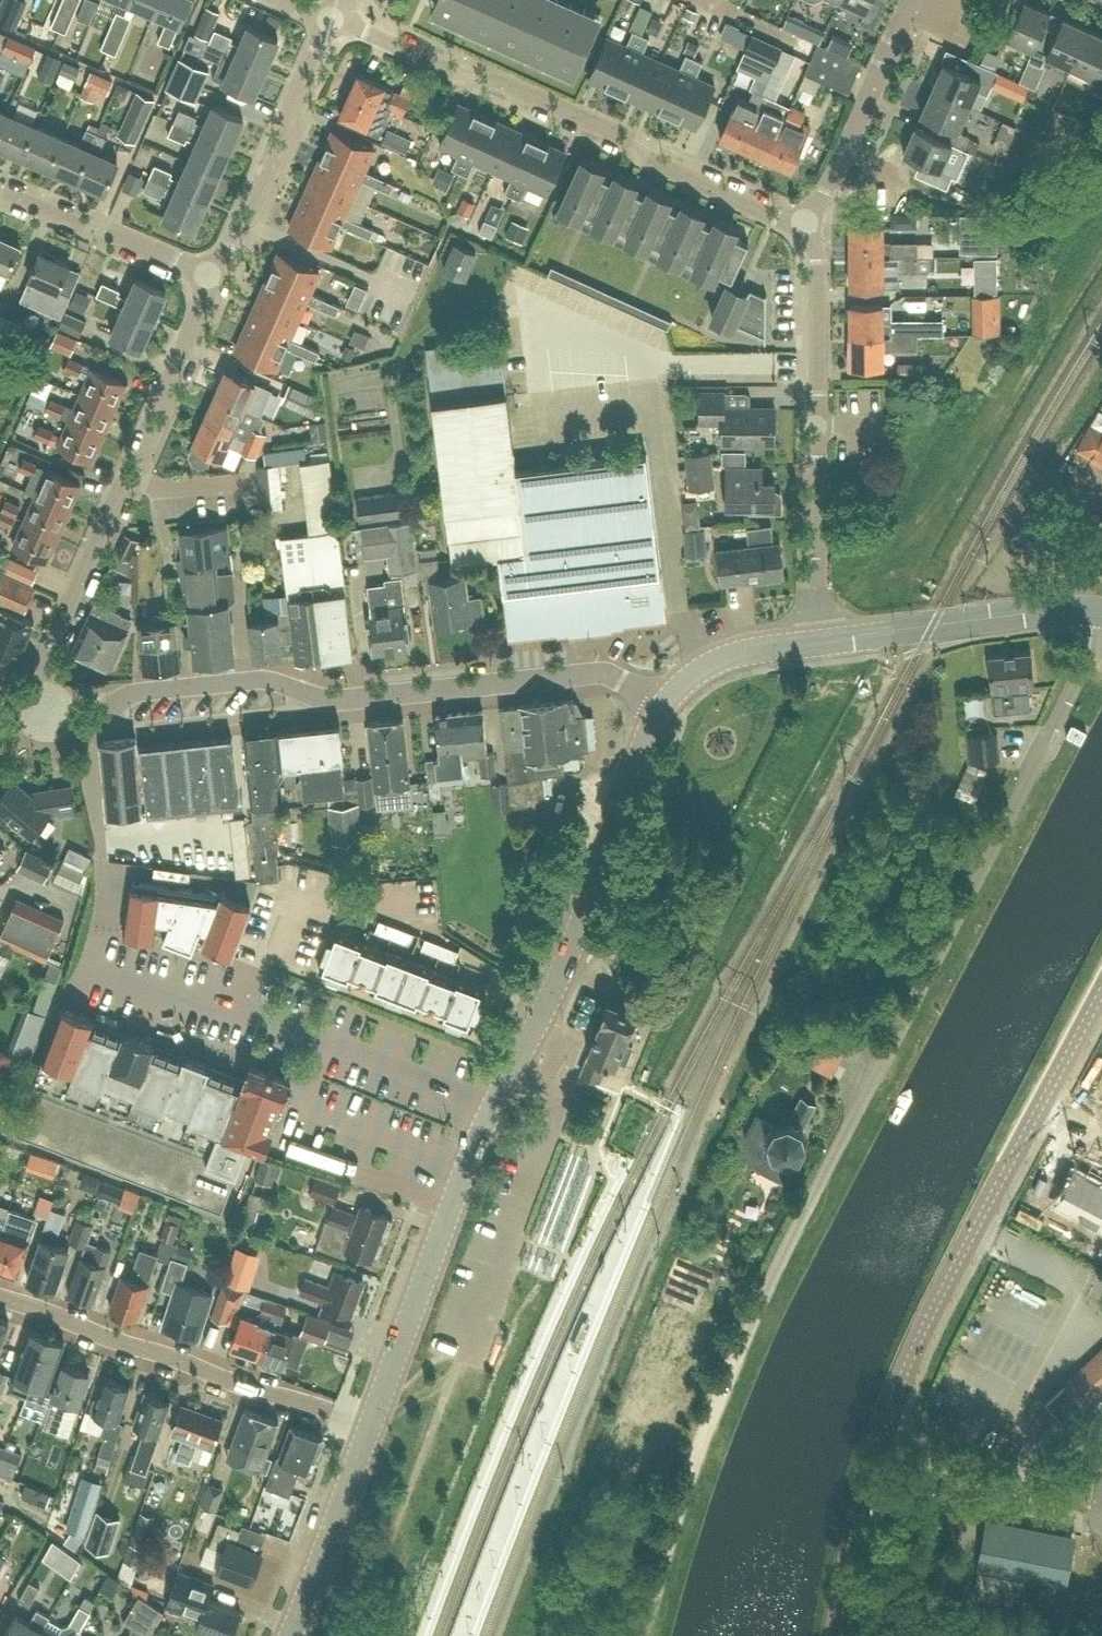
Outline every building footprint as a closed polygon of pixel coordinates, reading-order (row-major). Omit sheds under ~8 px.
[(26,2),(22,0),(3,0),(0,7),(0,21),(15,28),(26,2)] [(59,8),(74,14),(80,0),(62,0),(59,8)] [(153,13),(159,0),(129,0),(128,2),(153,13)] [(153,13),(167,19),(158,41),(168,45),(178,23),(179,24),(189,0),(159,0),(153,13)] [(473,0),(438,0),(434,8),(463,21),(473,0)] [(463,21),(491,33),(502,8),(483,0),(473,0),(463,21)] [(502,8),(505,0),(483,0),(502,8)] [(538,0),(505,0),(502,8),(529,20),(538,0)] [(529,20),(557,33),(568,8),(549,0),(538,0),(529,20)] [(865,10),(861,21),(874,27),(886,0),(843,0),(865,10)] [(1042,29),(1050,10),(1027,0),(1024,0),(1016,17),(1004,12),(991,42),(1003,48),(1007,36),(1033,48),(1034,48),(1042,29)] [(194,33),(208,39),(219,13),(206,7),(194,33)] [(66,32),(74,14),(59,8),(51,26),(66,32)] [(502,8),(491,33),(518,46),(529,20),(502,8)] [(557,33),(586,45),(596,21),(568,8),(557,33)] [(117,11),(109,29),(124,36),(132,18),(117,11)] [(793,16),(788,26),(820,42),(825,32),(793,16)] [(1034,48),(1033,48),(1028,59),(1041,64),(1045,53),(1071,65),(1088,28),(1062,16),(1054,34),(1042,29),(1034,48)] [(529,20),(518,46),(546,58),(557,33),(529,20)] [(214,29),(209,41),(266,67),(278,39),(248,26),(240,45),(230,41),(232,36),(214,29)] [(1071,65),(1097,76),(1092,88),(1101,92),(1101,34),(1088,28),(1071,65)] [(116,54),(124,36),(109,29),(101,48),(116,54)] [(616,90),(641,33),(633,29),(626,45),(606,36),(588,77),(616,90)] [(557,33),(546,58),(574,71),(586,45),(557,33)] [(642,101),(661,61),(642,53),(649,37),(641,33),(616,90),(642,101)] [(782,48),(758,37),(752,34),(745,50),(775,64),(782,48)] [(26,43),(9,35),(3,49),(20,57),(26,43)] [(833,48),(852,52),(855,41),(835,37),(833,48)] [(253,95),(266,67),(209,41),(203,54),(220,62),(214,76),(213,76),(212,77),(253,95)] [(818,45),(811,61),(805,75),(834,88),(847,58),(818,45)] [(661,61),(642,101),(669,113),(694,57),(686,53),(679,69),(661,61)] [(933,87),(969,104),(976,88),(979,90),(983,90),(988,89),(990,86),(998,70),(969,57),(968,56),(962,70),(944,62),(933,87)] [(694,57),(669,113),(696,126),(715,85),(695,76),(702,61),(694,57)] [(81,67),(65,60),(60,73),(76,80),(81,67)] [(173,74),(201,86),(208,72),(180,60),(173,74)] [(111,78),(92,70),(81,96),(94,101),(99,91),(104,93),(111,78)] [(349,93),(389,111),(391,108),(402,113),(410,96),(357,73),(356,75),(352,73),(347,85),(351,87),(349,93)] [(201,86),(173,74),(167,89),(195,101),(201,86)] [(276,77),(267,93),(280,100),(288,83),(276,77)] [(939,121),(934,133),(951,141),(963,146),(968,134),(958,129),(969,104),(933,87),(921,113),(939,121)] [(721,135),(744,146),(767,95),(762,92),(759,91),(756,89),(751,102),(739,96),(721,135)] [(154,98),(142,93),(138,91),(118,134),(135,141),(154,98)] [(379,134),(389,111),(349,93),(340,113),(365,124),(364,128),(379,134)] [(767,156),(778,131),(786,113),(777,109),(781,101),(767,95),(744,146),(767,156)] [(460,171),(485,115),(458,103),(439,143),(459,152),(451,168),(460,171)] [(179,109),(173,121),(230,147),(243,118),(213,105),(204,126),(194,121),(196,117),(179,109)] [(786,113),(778,131),(767,156),(792,167),(811,125),(800,120),(805,111),(790,105),(786,113)] [(34,125),(7,113),(0,128),(0,145),(21,154),(34,125)] [(493,168),(512,127),(485,115),(460,171),(468,175),(475,160),(493,168)] [(432,132),(433,122),(410,120),(409,130),(432,132)] [(1006,120),(998,145),(1014,151),(1023,125),(1006,120)] [(230,147),(173,121),(168,134),(185,142),(187,137),(197,141),(188,161),(218,174),(230,147)] [(21,154),(49,166),(62,137),(34,125),(21,154)] [(922,160),(916,173),(945,186),(952,172),(951,172),(940,167),(951,141),(934,133),(915,125),(903,152),(922,160)] [(387,127),(382,140),(406,150),(412,138),(387,127)] [(513,195),(538,139),(512,127),(493,168),(511,176),(504,192),(513,195)] [(87,129),(80,145),(62,137),(49,166),(76,178),(89,149),(96,133),(87,129)] [(333,130),(321,156),(362,174),(364,169),(374,148),(333,130)] [(96,133),(89,149),(76,178),(104,190),(117,161),(99,153),(106,137),(96,133)] [(547,192),(566,152),(538,139),(513,195),(521,199),(528,184),(547,192)] [(311,179),(352,197),(360,179),(375,185),(379,176),(364,169),(362,174),(321,156),(311,179)] [(582,159),(572,180),(606,195),(616,175),(615,174),(613,180),(600,174),(602,169),(582,159)] [(155,164),(149,176),(206,201),(218,174),(188,161),(179,180),(170,176),(172,171),(155,164)] [(606,195),(640,210),(649,190),(648,190),(646,195),(633,189),(636,184),(616,175),(606,195)] [(206,201),(149,176),(143,189),(161,197),(163,192),(172,196),(163,216),(193,230),(206,201)] [(390,192),(392,187),(394,183),(379,176),(375,185),(390,192)] [(340,224),(355,231),(359,222),(344,215),(352,197),(311,179),(301,201),(342,219),(340,224)] [(597,217),(606,195),(572,180),(563,201),(597,217)] [(649,190),(640,210),(673,226),(682,205),(679,210),(667,204),(669,199),(649,190)] [(597,217),(630,232),(640,210),(606,195),(597,217)] [(342,219),(301,201),(289,227),(330,246),(340,224),(342,219)] [(703,214),(682,205),(673,226),(707,241),(716,220),(715,220),(713,225),(700,220),(703,214)] [(673,226),(640,210),(630,232),(663,247),(673,226)] [(916,227),(916,212),(892,211),(892,226),(916,227)] [(716,220),(707,241),(741,257),(748,242),(733,235),(736,229),(716,220)] [(374,228),(359,222),(355,231),(370,237),(374,228)] [(849,255),(916,255),(916,241),(890,241),(889,240),(882,241),(882,224),(849,224),(849,255)] [(663,247),(697,262),(707,241),(673,226),(663,247)] [(8,272),(20,245),(0,236),(0,269),(8,272)] [(732,278),(741,257),(707,241),(697,262),(717,271),(732,278)] [(463,277),(474,252),(454,243),(443,269),(463,277)] [(31,300),(39,282),(58,291),(69,265),(40,251),(28,278),(29,278),(21,296),(31,300)] [(319,270),(279,252),(268,276),(308,295),(310,291),(319,270)] [(916,255),(849,255),(849,285),(882,285),(882,270),(889,270),(890,269),(916,269),(916,255)] [(551,265),(547,274),(668,329),(672,320),(551,265)] [(308,295),(268,276),(257,301),(298,319),(306,301),(321,307),(325,298),(310,291),(308,295)] [(97,294),(123,306),(153,320),(166,292),(136,278),(127,297),(118,293),(120,289),(102,281),(97,294)] [(734,322),(739,325),(764,336),(764,341),(766,341),(766,294),(764,294),(764,295),(749,288),(744,299),(724,290),(712,317),(732,326),(734,322)] [(336,314),(338,309),(340,305),(325,298),(321,307),(336,314)] [(298,319),(257,301),(247,324),(288,342),(285,346),(301,353),(305,344),(290,337),(298,319)] [(849,303),(849,333),(917,333),(916,319),(890,319),(890,318),(882,319),(882,303),(849,303)] [(140,348),(153,320),(123,306),(110,334),(140,348)] [(3,316),(0,323),(0,338),(11,343),(19,323),(3,316)] [(276,368),(285,346),(288,342),(247,324),(235,350),(276,368)] [(70,354),(77,337),(57,328),(50,345),(70,354)] [(917,333),(849,333),(850,364),(882,364),(882,348),(890,348),(890,347),(917,347),(917,333)] [(47,338),(39,334),(33,348),(41,352),(47,338)] [(509,634),(667,614),(646,452),(515,469),(498,339),(426,347),(452,559),(500,554),(509,634)] [(320,351),(305,344),(301,353),(316,360),(320,351)] [(680,352),(679,364),(702,365),(702,353),(680,352)] [(83,364),(69,358),(64,368),(78,374),(83,364)] [(897,363),(897,377),(897,379),(920,379),(920,363),(897,363)] [(80,393),(114,408),(125,382),(92,367),(80,393)] [(226,370),(215,395),(237,405),(258,414),(268,393),(266,388),(255,383),(226,370)] [(321,401),(292,388),(284,405),(313,418),(321,401)] [(527,393),(529,403),(559,399),(558,390),(527,393)] [(774,443),(775,405),(723,405),(723,391),(700,390),(700,421),(722,421),(721,443),(774,443)] [(69,418),(102,433),(114,408),(80,393),(69,418)] [(215,395),(204,419),(225,429),(261,444),(266,434),(258,431),(264,417),(258,414),(237,405),(215,395)] [(64,404),(50,398),(45,408),(60,414),(64,404)] [(102,433),(69,418),(62,434),(57,444),(91,459),(102,433)] [(211,453),(221,457),(227,444),(255,457),(256,456),(261,444),(225,429),(204,419),(192,444),(193,445),(189,454),(192,461),(199,464),(207,462),(211,453)] [(328,438),(327,421),(311,422),(313,440),(328,438)] [(53,430),(39,424),(34,434),(48,440),(53,430)] [(1092,424),(1079,449),(1095,457),(1096,456),(1095,455),(1101,442),(1101,430),(1092,424)] [(62,434),(53,430),(48,440),(57,444),(62,434)] [(306,460),(305,446),(264,451),(266,465),(306,460)] [(711,452),(686,454),(689,489),(715,486),(711,452)] [(38,462),(24,456),(19,468),(33,474),(38,462)] [(310,532),(305,532),(281,535),(291,618),(285,619),(283,608),(273,609),(275,626),(278,626),(280,641),(293,640),(296,660),(353,653),(330,458),(302,461),(310,532)] [(773,481),(760,481),(760,466),(725,466),(725,505),(742,505),(747,505),(749,509),(754,509),(756,505),(764,505),(766,509),(778,509),(778,493),(773,490),(773,481)] [(36,494),(69,509),(81,483),(48,468),(36,494)] [(440,507),(440,489),(410,490),(410,508),(440,507)] [(361,520),(410,514),(407,490),(358,496),(361,520)] [(25,519),(58,534),(69,509),(36,494),(25,519)] [(1,508),(0,510),(0,521),(10,525),(15,514),(1,508)] [(58,534),(25,519),(13,545),(46,560),(58,534)] [(390,572),(416,569),(411,520),(361,526),(365,556),(388,553),(390,572)] [(748,545),(716,549),(721,584),(784,575),(779,541),(772,542),(770,524),(746,528),(748,545)] [(212,554),(228,553),(225,526),(183,530),(186,562),(213,560),(212,554)] [(709,555),(707,529),(686,530),(688,557),(709,555)] [(138,539),(126,533),(118,550),(130,555),(138,539)] [(18,560),(6,555),(0,568),(0,569),(32,584),(38,569),(18,560)] [(431,590),(434,622),(453,620),(456,622),(463,621),(466,618),(471,618),(470,616),(483,615),(480,594),(465,596),(463,573),(439,575),(437,556),(420,558),(423,591),(431,590)] [(186,562),(190,606),(191,619),(184,620),(185,630),(184,630),(185,641),(186,641),(186,640),(185,639),(193,639),(195,663),(196,663),(233,659),(228,602),(217,603),(214,572),(213,560),(186,562)] [(25,611),(35,587),(5,574),(0,584),(0,600),(25,611)] [(167,601),(182,599),(179,574),(163,576),(167,601)] [(405,609),(402,575),(385,577),(386,581),(389,616),(384,616),(388,650),(395,649),(395,648),(410,647),(406,609),(405,609)] [(387,650),(388,650),(384,616),(389,616),(386,581),(368,584),(371,613),(368,613),(372,651),(387,649),(387,650)] [(111,665),(132,619),(120,614),(121,612),(95,601),(73,649),(111,665)] [(18,661),(34,621),(1,608),(0,611),(0,654),(18,661)] [(281,653),(280,641),(278,626),(275,626),(273,609),(266,610),(268,619),(249,621),(253,657),(256,656),(257,659),(267,658),(267,655),(281,653)] [(139,624),(144,668),(179,664),(174,613),(155,615),(156,622),(139,624)] [(1029,688),(1035,687),(1031,651),(990,656),(996,713),(1031,709),(1029,688)] [(15,668),(0,662),(0,699),(3,700),(15,668)] [(577,713),(575,697),(501,706),(506,748),(509,747),(511,764),(507,765),(511,803),(530,801),(529,795),(546,793),(544,774),(565,771),(563,755),(585,753),(585,747),(590,747),(586,711),(577,713)] [(463,754),(480,752),(482,772),(496,771),(494,750),(488,750),(484,709),(458,711),(463,754)] [(429,779),(440,778),(439,772),(465,770),(463,754),(458,711),(437,713),(441,756),(437,756),(437,758),(428,759),(429,779)] [(381,788),(410,785),(403,718),(368,722),(374,777),(357,778),(360,804),(377,802),(376,796),(382,796),(381,788)] [(280,729),(284,768),(343,761),(339,724),(336,724),(285,729),(280,729)] [(280,778),(281,778),(283,777),(279,730),(245,734),(251,781),(280,778)] [(969,760),(999,757),(997,731),(966,734),(969,760)] [(195,806),(238,801),(231,735),(140,745),(150,835),(183,831),(181,808),(186,808),(195,806)] [(108,814),(144,811),(137,738),(101,741),(108,814)] [(347,789),(343,761),(284,768),(285,778),(282,778),(285,802),(309,799),(309,793),(329,790),(331,803),(329,803),(333,839),(361,836),(357,801),(344,803),(342,789),(347,789)] [(977,793),(988,769),(970,761),(959,785),(977,793)] [(75,815),(72,784),(30,790),(15,778),(0,797),(0,806),(31,832),(48,813),(61,811),(62,817),(75,815)] [(283,801),(280,778),(251,781),(255,817),(251,817),(254,853),(253,853),(256,880),(280,877),(276,851),(278,851),(278,802),(283,801)] [(441,795),(440,778),(429,779),(431,796),(441,795)] [(507,782),(492,783),(495,808),(510,807),(507,782)] [(448,835),(446,809),(432,810),(434,836),(448,835)] [(245,814),(230,815),(237,875),(252,874),(245,814)] [(63,861),(84,871),(91,856),(69,846),(63,861)] [(26,849),(18,868),(44,880),(52,861),(26,849)] [(85,871),(84,871),(63,861),(58,870),(81,880),(85,871)] [(191,871),(154,866),(153,874),(190,879),(191,871)] [(202,943),(231,954),(250,904),(221,893),(133,881),(132,888),(130,888),(124,933),(155,937),(156,931),(165,935),(164,937),(192,948),(196,938),(203,940),(202,943)] [(16,894),(0,929),(0,935),(45,956),(63,916),(16,894)] [(379,919),(375,930),(384,933),(388,922),(379,919)] [(396,926),(388,922),(384,933),(392,937),(396,926)] [(392,937),(401,940),(405,929),(396,926),(392,937)] [(365,941),(335,929),(330,941),(328,940),(322,957),(323,958),(319,969),(328,972),(327,974),(340,980),(341,977),(350,981),(351,979),(349,978),(363,942),(365,943),(365,941)] [(413,932),(405,929),(401,940),(409,943),(413,932)] [(430,951),(434,940),(426,937),(421,948),(430,951)] [(434,940),(430,951),(438,954),(442,943),(434,940)] [(387,952),(385,951),(365,943),(363,942),(349,978),(351,979),(371,987),(373,988),(387,952)] [(447,958),(451,947),(442,943),(438,954),(447,958)] [(451,947),(447,958),(455,961),(455,960),(459,950),(451,947)] [(385,951),(387,952),(373,988),(371,987),(370,989),(387,996),(386,997),(394,1000),(410,958),(386,949),(385,951)] [(420,1006),(418,1005),(432,969),(434,970),(435,968),(410,958),(394,1000),(402,1003),(402,1002),(419,1008),(420,1006)] [(434,970),(432,969),(418,1005),(420,1006),(440,1013),(442,1014),(456,978),(454,978),(434,970)] [(442,1014),(440,1013),(439,1015),(448,1019),(447,1021),(461,1026),(462,1024),(470,1027),(474,1016),(476,1017),(483,1000),(481,999),(486,988),(455,976),(454,978),(456,978),(442,1014)] [(637,1010),(609,999),(589,1050),(590,1051),(608,1059),(616,1062),(616,1061),(626,1065),(634,1046),(624,1042),(637,1010)] [(251,1061),(244,1079),(210,1066),(210,1064),(184,1054),(183,1055),(155,1044),(155,1043),(122,1031),(122,1032),(93,1021),(94,1020),(61,1007),(42,1056),(43,1056),(15,1129),(222,1209),(248,1142),(264,1148),(272,1127),(269,1126),(280,1097),(283,1098),(291,1077),(273,1070),(274,1069),(269,1067),(269,1068),(251,1061)] [(839,1059),(846,1045),(815,1029),(808,1044),(839,1059)] [(600,1079),(608,1059),(590,1051),(581,1072),(600,1079)] [(784,1178),(785,1159),(803,1156),(811,1142),(802,1124),(814,1102),(802,1096),(790,1117),(774,1122),(773,1123),(757,1114),(748,1131),(747,1138),(754,1161),(758,1167),(780,1178),(784,1178)] [(6,1133),(14,1108),(0,1104),(0,1131),(6,1133)] [(38,1172),(43,1155),(29,1151),(23,1167),(38,1172)] [(1075,1169),(1057,1202),(1101,1226),(1101,1179),(1097,1181),(1075,1169)] [(315,1197),(342,1200),(345,1176),(318,1173),(315,1197)] [(118,1199),(123,1186),(102,1178),(97,1191),(118,1199)] [(73,1206),(83,1194),(70,1183),(60,1195),(73,1206)] [(123,1205),(138,1211),(145,1191),(130,1186),(123,1205)] [(249,1217),(266,1222),(272,1196),(255,1191),(249,1217)] [(32,1226),(41,1229),(50,1205),(38,1201),(31,1222),(33,1223),(32,1226)] [(343,1252),(345,1248),(372,1258),(374,1252),(377,1253),(382,1241),(378,1240),(380,1236),(382,1228),(386,1230),(390,1218),(386,1217),(388,1214),(361,1204),(357,1212),(332,1203),(327,1217),(318,1243),(343,1252)] [(54,1286),(67,1246),(54,1241),(64,1209),(50,1205),(39,1236),(40,1236),(27,1277),(54,1286)] [(69,1239),(83,1243),(91,1221),(76,1216),(69,1239)] [(3,1228),(0,1227),(0,1266),(2,1269),(10,1272),(13,1270),(16,1271),(28,1236),(23,1235),(27,1223),(13,1218),(9,1230),(3,1228)] [(179,1223),(165,1219),(159,1237),(173,1242),(179,1223)] [(67,1291),(92,1300),(104,1262),(110,1246),(85,1238),(80,1254),(67,1291)] [(149,1281),(148,1281),(157,1253),(139,1247),(129,1276),(121,1273),(109,1305),(136,1315),(149,1281)] [(235,1249),(229,1266),(246,1272),(252,1255),(235,1249)] [(198,1335),(212,1291),(180,1281),(186,1261),(171,1257),(162,1286),(172,1289),(162,1323),(198,1335)] [(351,1312),(363,1280),(335,1270),(329,1284),(305,1276),(300,1291),(323,1299),(323,1301),(351,1312)] [(227,1319),(231,1308),(227,1306),(230,1299),(239,1302),(244,1288),(223,1280),(211,1314),(223,1318),(227,1319)] [(230,1341),(256,1350),(274,1301),(264,1297),(260,1308),(257,1317),(231,1308),(227,1319),(237,1323),(230,1341)] [(274,1301),(256,1350),(283,1360),(283,1358),(297,1363),(307,1335),(278,1325),(285,1305),(274,1301)] [(327,1317),(304,1309),(298,1327),(321,1335),(327,1317)] [(10,1376),(31,1384),(48,1337),(27,1330),(10,1376)] [(337,1330),(336,1342),(355,1344),(356,1332),(337,1330)] [(63,1343),(48,1337),(31,1384),(26,1397),(46,1405),(57,1376),(52,1374),(63,1343)] [(1080,1401),(1081,1401),(1101,1382),(1101,1349),(1064,1384),(1065,1384),(1047,1400),(1063,1417),(1080,1401)] [(83,1388),(88,1373),(63,1365),(42,1426),(56,1431),(67,1402),(77,1405),(83,1388)] [(103,1435),(97,1453),(110,1457),(121,1423),(116,1421),(128,1386),(116,1382),(117,1380),(109,1377),(108,1379),(104,1378),(96,1400),(93,1399),(91,1407),(93,1408),(91,1413),(104,1418),(99,1434),(103,1435)] [(145,1470),(168,1405),(169,1401),(157,1397),(156,1394),(151,1393),(148,1394),(145,1393),(133,1426),(144,1430),(132,1466),(145,1470)] [(183,1438),(176,1458),(174,1464),(185,1469),(190,1456),(206,1462),(211,1449),(221,1421),(205,1415),(205,1413),(194,1409),(194,1411),(181,1406),(171,1434),(183,1438)] [(266,1456),(278,1422),(244,1410),(226,1458),(266,1473),(272,1458),(266,1456)] [(322,1438),(289,1426),(278,1457),(275,1456),(264,1487),(288,1497),(299,1467),(310,1471),(322,1438)] [(49,1461),(53,1440),(41,1437),(37,1459),(49,1461)] [(22,1453),(5,1446),(0,1460),(0,1475),(11,1479),(14,1470),(16,1468),(22,1453)] [(100,1483),(83,1477),(67,1527),(84,1532),(100,1483)] [(44,1505),(49,1490),(23,1479),(17,1495),(44,1505)] [(215,1508),(223,1488),(210,1483),(202,1504),(215,1508)] [(110,1550),(121,1517),(96,1508),(85,1542),(110,1550)] [(130,1543),(144,1547),(154,1515),(140,1511),(130,1543)] [(251,1583),(262,1553),(235,1543),(240,1531),(219,1523),(210,1546),(223,1550),(216,1570),(251,1583)] [(1072,1539),(988,1523),(980,1565),(1064,1581),(1072,1539)] [(138,1563),(144,1547),(130,1543),(129,1542),(117,1579),(127,1586),(129,1587),(137,1563),(138,1563)] [(64,1546),(56,1561),(78,1573),(86,1558),(64,1546)] [(119,1581),(107,1573),(99,1589),(100,1589),(106,1592),(114,1591),(119,1581)] [(240,1612),(208,1600),(213,1586),(178,1573),(168,1600),(201,1613),(196,1627),(220,1635),(231,1635),(240,1612)] [(18,1601),(28,1606),(39,1588),(28,1582),(18,1601)] [(147,1635),(149,1635),(164,1611),(139,1594),(124,1620),(127,1622),(127,1621),(134,1626),(133,1627),(147,1635)] [(74,1632),(76,1629),(79,1630),(89,1611),(94,1601),(85,1596),(68,1624),(61,1627),(48,1620),(49,1617),(38,1635),(71,1635),(74,1632)] [(49,1617),(36,1609),(28,1624),(14,1616),(3,1635),(38,1635),(49,1617)]
